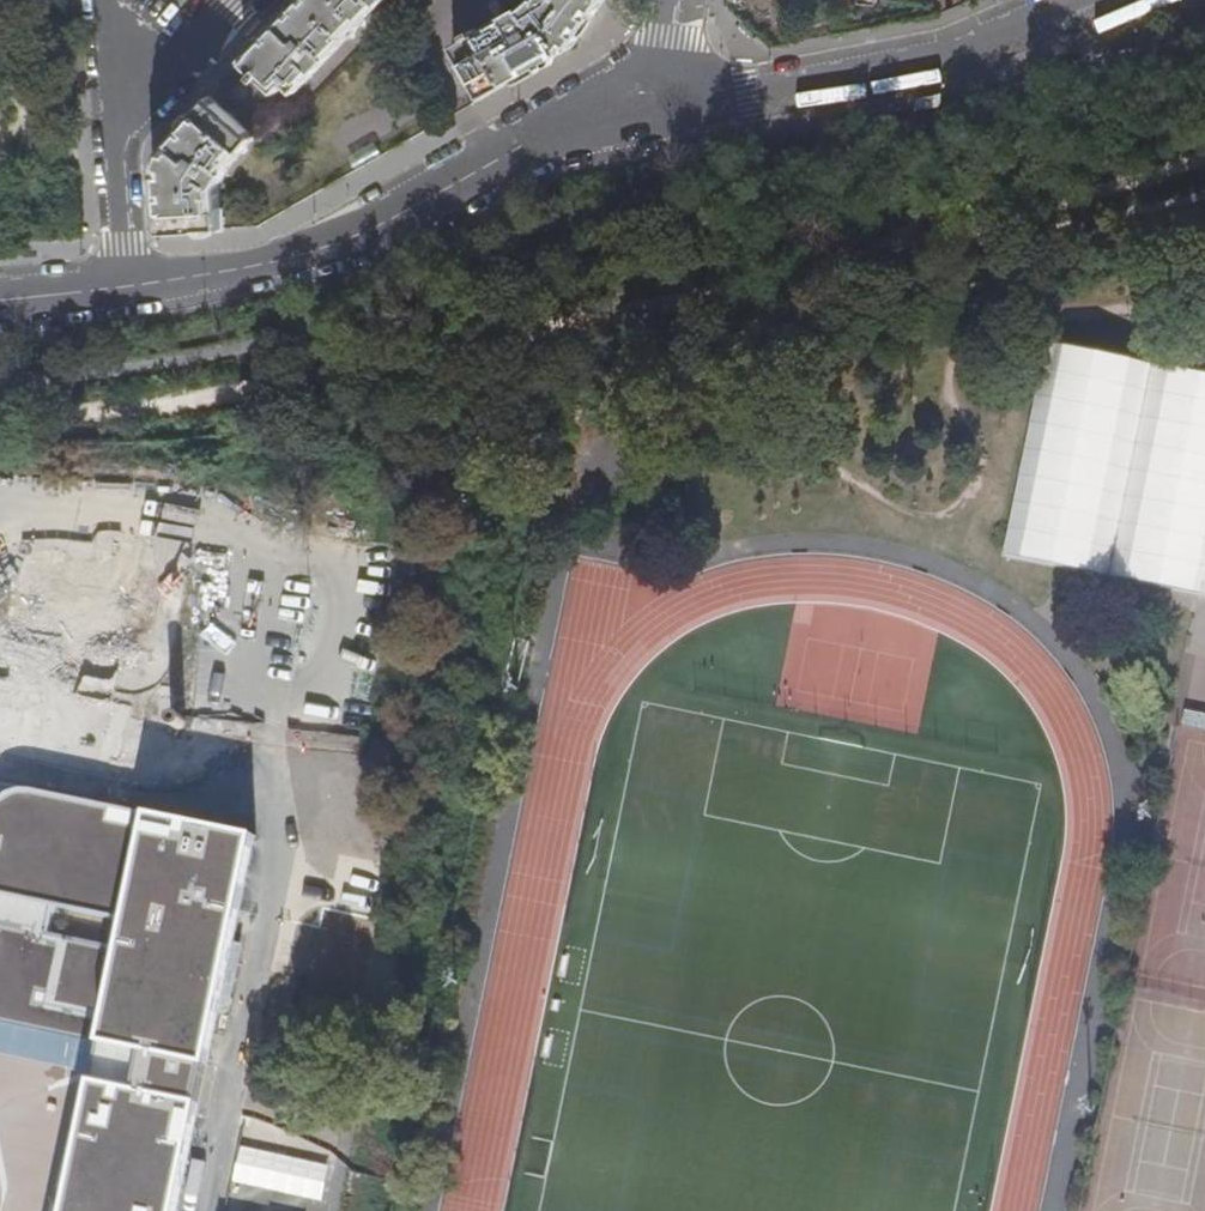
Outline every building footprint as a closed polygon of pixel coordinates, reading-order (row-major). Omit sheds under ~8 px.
[(296,92),(385,0),(300,0),(263,38),(245,58),(278,90),(286,83),(296,92)] [(484,98),(555,58),(573,47),(608,0),(531,0),(524,6),(479,32),(477,28),(470,33),(471,36),(455,45),(464,61),(462,62),(464,65),(466,64),(465,71),(464,72),(464,74),(465,74),(469,79),(468,80),(469,82),(471,82),(476,83),(484,98)] [(158,180),(162,233),(223,229),(219,184),(232,160),(256,137),(210,96),(162,151),(157,165),(158,180)] [(1039,353),(1002,567),(1204,602),(1204,382),(1039,353)] [(253,848),(208,839),(216,799),(118,778),(114,792),(197,810),(192,835),(146,826),(65,1210),(177,1210),(253,848)] [(29,978),(28,900),(0,901),(0,978),(29,978)]
